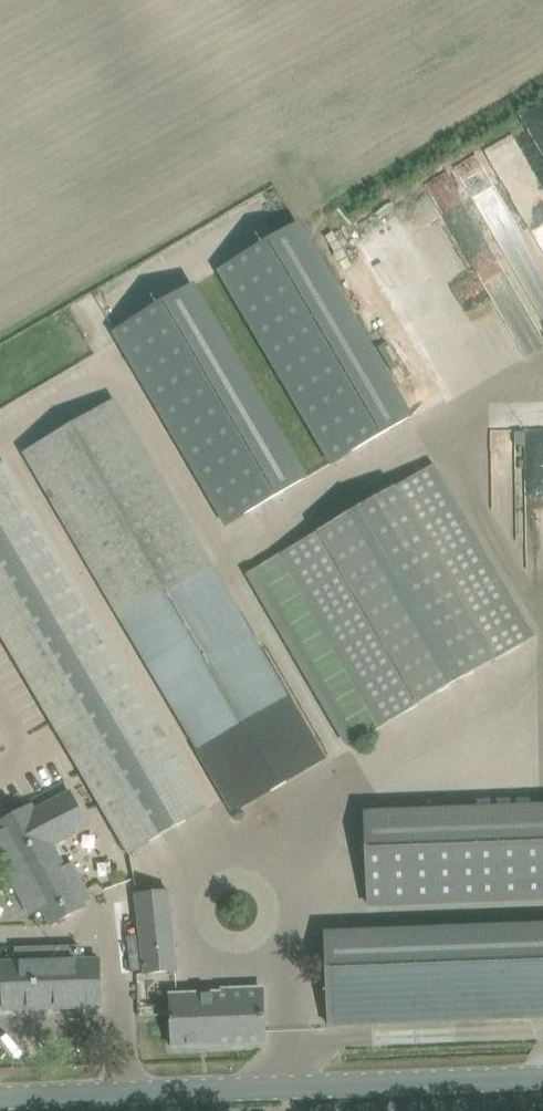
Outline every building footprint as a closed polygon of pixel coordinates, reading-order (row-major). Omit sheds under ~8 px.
[(428,181),(485,288),(514,273),(535,312),(542,308),(542,264),(520,220),(518,221),(481,152),(428,181)] [(411,414),(303,230),(297,219),(213,268),(327,464),(411,414)] [(114,341),(225,525),(306,477),(191,281),(107,331),(114,341)] [(509,321),(528,358),(542,350),(542,333),(531,310),(509,321)] [(24,452),(197,750),(196,751),(232,812),(325,758),(312,734),(310,735),(114,399),(24,452)] [(532,566),(542,566),(542,429),(495,429),(495,446),(519,446),(518,535),(532,535),(532,566)] [(0,466),(0,632),(129,854),(207,809),(5,463),(0,466)] [(349,745),(534,637),(433,463),(249,571),(349,745)] [(0,822),(0,828),(2,831),(43,908),(52,924),(85,907),(83,903),(90,899),(67,856),(60,860),(52,845),(88,825),(70,792),(34,812),(30,805),(0,822)] [(542,897),(542,808),(364,815),(368,903),(542,897)] [(169,895),(170,895),(169,892),(166,892),(166,893),(136,896),(145,973),(177,970),(177,967),(175,947),(175,944),(174,944),(173,930),(173,927),(171,912),(171,909),(169,895)] [(329,1024),(542,1016),(542,927),(325,935),(328,1024),(329,1024)] [(17,963),(3,963),(4,1010),(34,1009),(47,1008),(101,1006),(100,960),(81,961),(81,947),(17,949),(17,963)] [(265,1044),(265,1030),(263,990),(170,994),(172,1048),(265,1044)]
